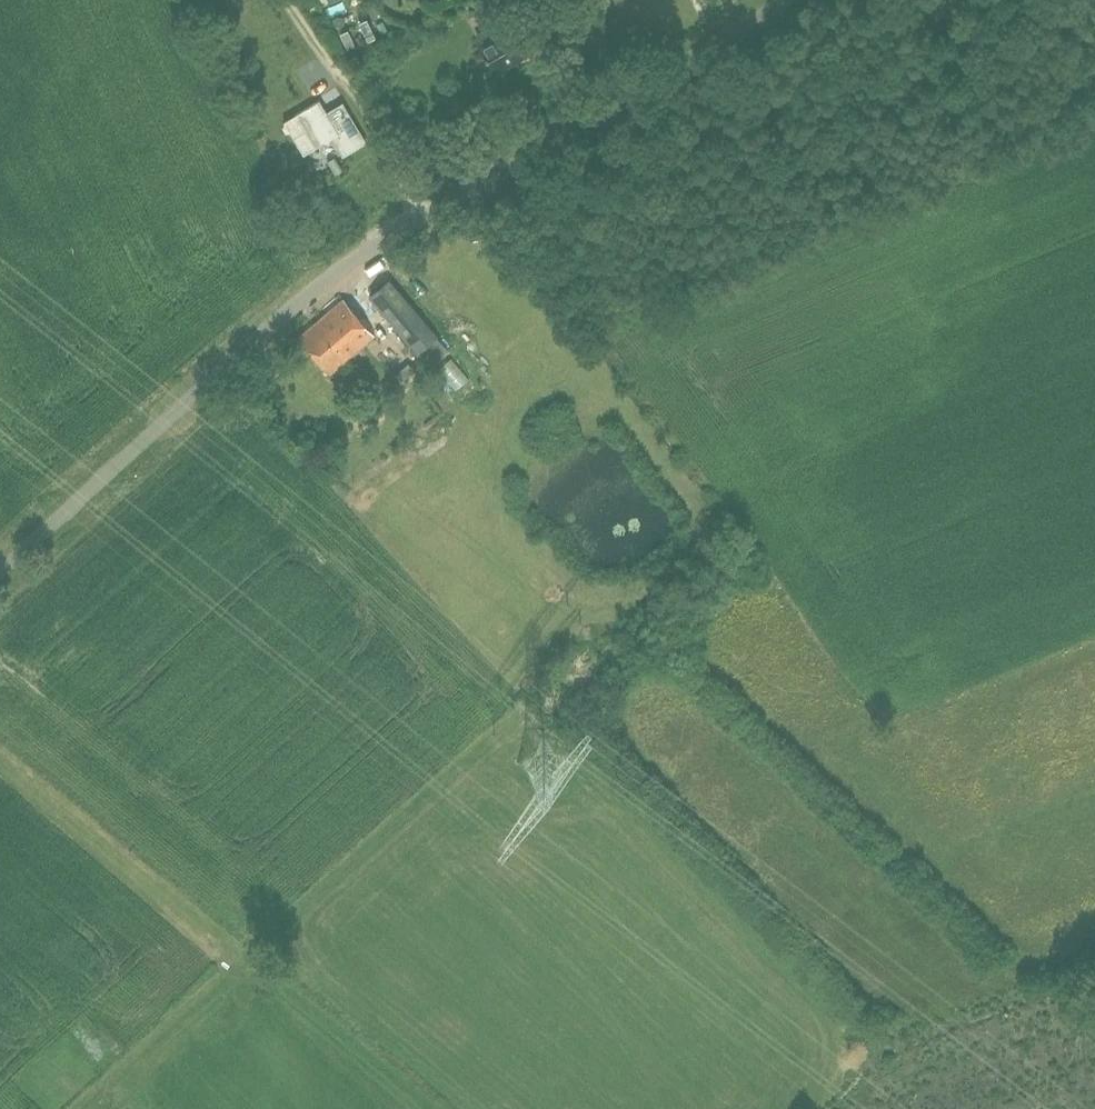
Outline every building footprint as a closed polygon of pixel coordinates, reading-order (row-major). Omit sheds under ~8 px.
[(497,69),(528,51),(515,28),(484,46),(497,69)] [(296,116),(298,114),(317,146),(315,147),(315,148),(332,138),(343,157),(367,142),(343,102),(342,103),(343,104),(328,114),(320,100),(296,115),(296,116)] [(437,336),(389,280),(369,297),(416,353),(437,336)] [(329,372),(373,335),(343,299),(299,336),(299,335),(298,336),(329,373),(330,372),(329,372)] [(408,363),(394,375),(401,382),(415,371),(408,363)] [(450,385),(467,401),(479,389),(462,373),(450,385)]
